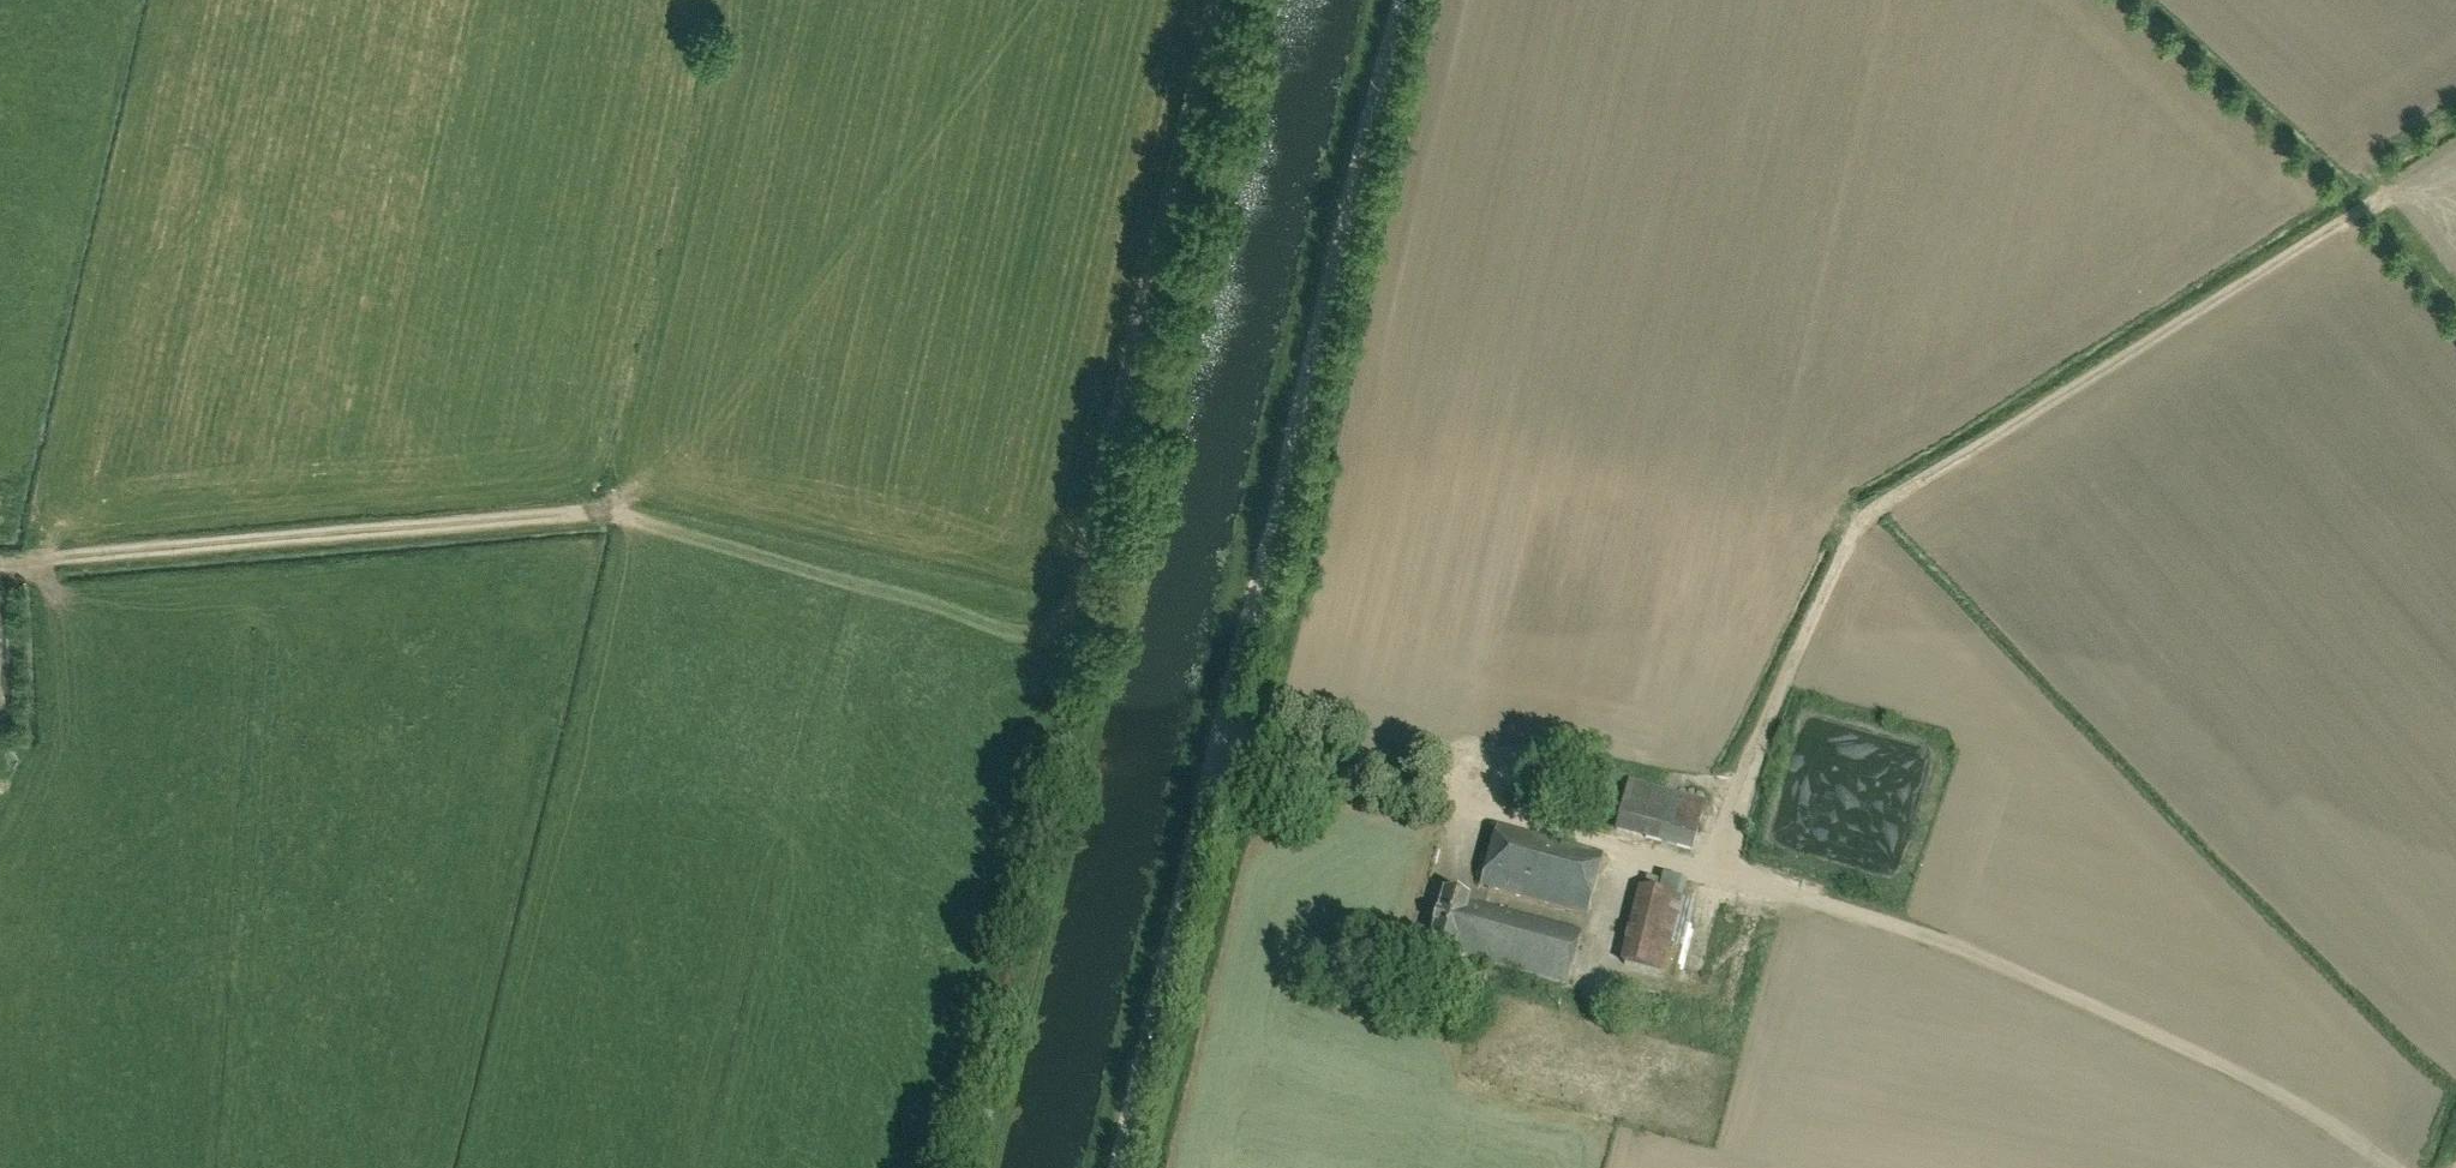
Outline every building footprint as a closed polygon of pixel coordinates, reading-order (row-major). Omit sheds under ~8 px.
[(1884,850),(1902,777),(1814,755),(1802,805),(1831,813),(1825,836),(1884,850)] [(1691,850),(1704,803),(1657,790),(1645,838),(1691,850)] [(1603,854),(1498,825),(1481,886),(1587,915),(1603,854)] [(1681,900),(1638,889),(1629,926),(1672,937),(1681,900)] [(1444,893),(1428,949),(1453,956),(1454,952),(1567,985),(1581,935),(1468,902),(1469,900),(1444,893)] [(1672,937),(1629,926),(1618,967),(1662,978),(1672,937)]
